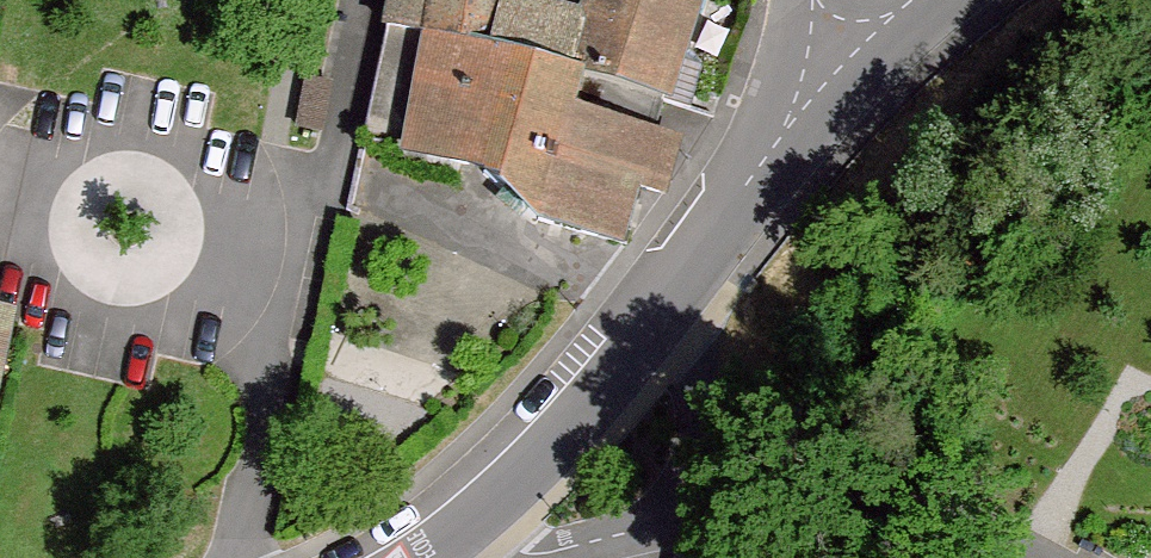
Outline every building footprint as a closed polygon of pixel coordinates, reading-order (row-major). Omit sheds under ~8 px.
[(439,0),(393,0),(367,145),(408,156),(431,45),(439,0)] [(510,3),(510,0),(439,0),(431,45),(496,63),(510,3)] [(510,3),(590,23),(596,0),(510,0),(510,3)] [(683,114),(714,7),(685,0),(596,0),(590,23),(576,86),(598,92),(683,114)] [(576,86),(590,23),(510,3),(496,63),(576,86)] [(675,205),(689,150),(589,127),(598,92),(576,86),(496,63),(431,45),(408,156),(406,169),(513,205),(553,245),(634,258),(648,200),(675,205)] [(17,330),(0,326),(0,409),(17,330)]
